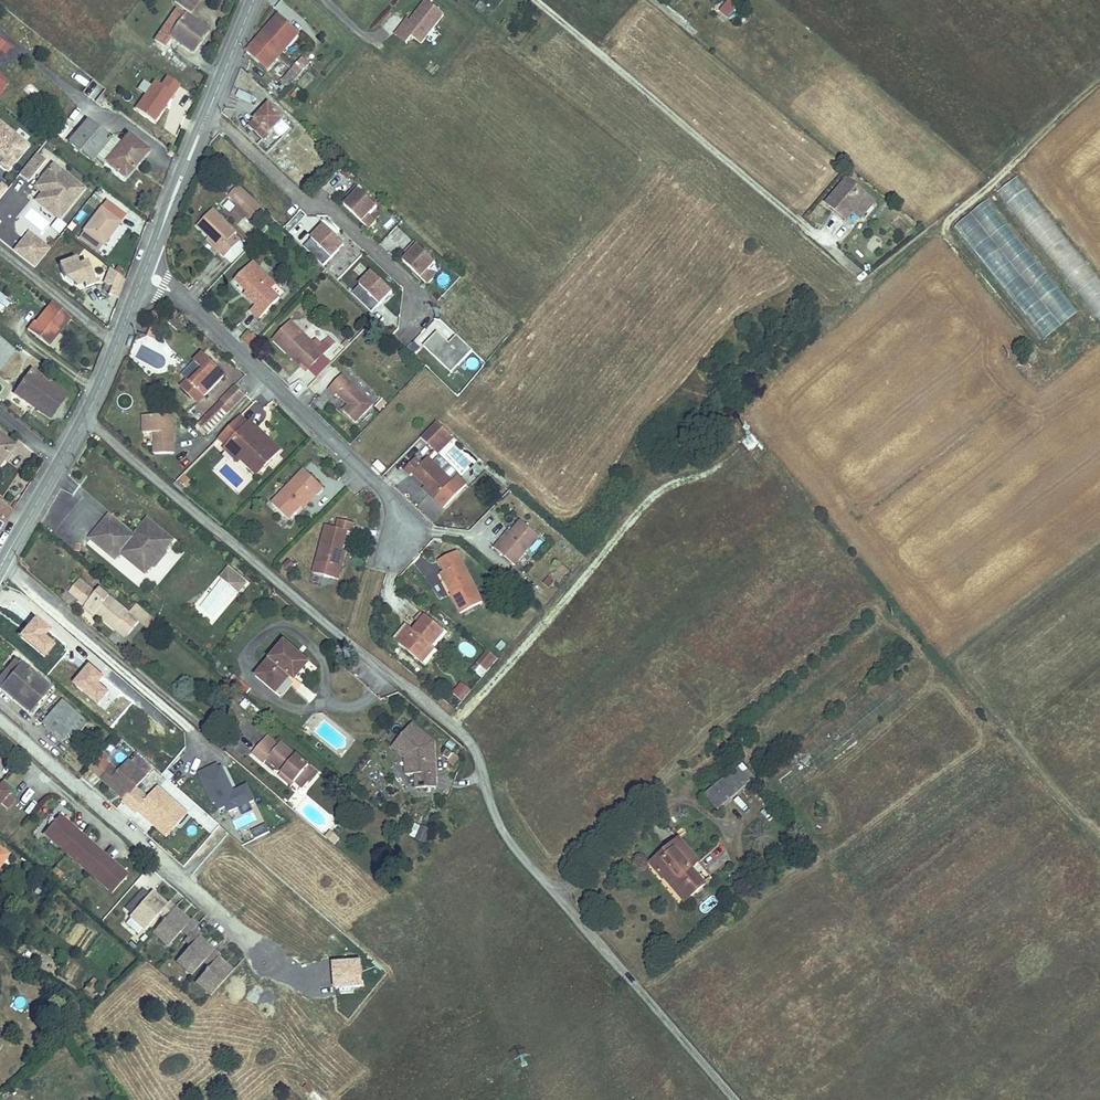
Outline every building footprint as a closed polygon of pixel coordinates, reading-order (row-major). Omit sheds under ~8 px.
[(174,2),(190,13),(200,0),(176,0),(174,2)] [(482,11),(489,16),(499,3),(495,0),(491,0),(482,11)] [(737,7),(729,0),(719,11),(728,18),(737,7)] [(421,44),(444,15),(426,1),(410,22),(407,20),(401,28),(412,37),(421,44)] [(164,47),(171,37),(192,52),(207,31),(177,9),(154,40),(164,47)] [(268,69),(298,34),(277,16),(247,51),(268,69)] [(412,37),(401,28),(395,35),(407,44),(412,37)] [(289,86),(309,64),(302,58),(282,80),(289,86)] [(155,122),(180,85),(167,76),(161,85),(154,81),(135,109),(155,122)] [(235,97),(251,102),(253,95),(237,90),(235,97)] [(264,139),(283,119),(269,106),(250,126),(264,139)] [(87,120),(69,143),(91,161),(92,161),(95,164),(97,161),(103,166),(106,163),(125,179),(147,152),(128,136),(128,137),(123,133),(112,137),(110,139),(87,120)] [(4,160),(0,165),(8,171),(28,146),(0,123),(0,156),(4,160)] [(39,161),(34,156),(19,175),(28,182),(46,161),(42,157),(39,161)] [(53,165),(40,181),(54,192),(43,206),(59,219),(83,189),(53,165)] [(347,179),(352,173),(347,168),(341,173),(347,179)] [(1020,174),(999,188),(1098,326),(1099,325),(1099,285),(1020,174)] [(865,217),(878,202),(852,178),(831,201),(850,219),(858,211),(865,217)] [(40,181),(35,187),(42,193),(36,201),(43,206),(54,192),(40,181)] [(260,208),(239,187),(236,189),(238,191),(249,201),(255,206),(259,210),(260,208)] [(369,215),(377,207),(356,187),(349,194),(352,197),(344,206),(362,223),(369,215)] [(232,198),(238,191),(236,189),(236,188),(229,195),(232,198)] [(243,208),(249,201),(238,191),(232,198),(243,208)] [(1041,340),(1077,313),(988,199),(952,226),(1041,340)] [(83,231),(84,232),(102,245),(103,246),(121,223),(120,222),(125,216),(106,201),(83,231)] [(248,213),(255,206),(249,201),(243,208),(248,213)] [(252,217),(259,210),(255,206),(248,213),(252,217)] [(49,243),(65,227),(45,208),(39,214),(31,207),(22,217),(49,243)] [(236,233),(213,210),(197,226),(210,238),(221,249),(219,251),(225,257),(240,241),(234,235),(236,233)] [(376,221),(369,215),(362,223),(369,229),(376,221)] [(309,235),(307,233),(299,241),(322,265),(346,244),(332,229),(336,225),(329,217),(309,235)] [(84,232),(80,237),(98,251),(102,245),(84,232)] [(29,233),(24,238),(36,248),(41,243),(29,233)] [(24,238),(14,251),(34,268),(49,249),(41,243),(36,248),(24,238)] [(221,249),(210,238),(208,241),(219,251),(221,249)] [(876,252),(882,244),(874,238),(868,246),(876,252)] [(233,265),(248,249),(240,241),(225,257),(233,265)] [(421,279),(436,263),(414,243),(408,250),(411,253),(408,256),(403,262),(421,279)] [(75,259),(59,265),(64,278),(72,284),(82,280),(85,288),(94,284),(86,264),(78,267),(75,259)] [(271,291),(276,286),(276,285),(252,263),(235,281),(242,287),(247,287),(250,290),(247,292),(245,295),(256,306),(251,311),(260,319),(280,298),(279,298),(271,291)] [(112,286),(116,273),(110,268),(104,283),(112,286)] [(371,313),(393,290),(372,269),(350,291),(371,313)] [(428,285),(435,277),(428,271),(421,279),(428,285)] [(119,298),(125,281),(116,273),(108,294),(119,298)] [(284,293),(276,286),(271,291),(279,298),(284,293)] [(6,308),(11,302),(0,293),(0,304),(6,308)] [(33,322),(27,329),(48,347),(71,318),(52,302),(35,323),(33,322)] [(422,345),(450,373),(472,350),(437,316),(426,327),(433,334),(422,345)] [(155,337),(158,328),(162,323),(155,317),(148,335),(155,337)] [(321,358),(335,343),(329,337),(317,348),(290,322),(273,340),(286,352),(290,348),(292,349),(291,353),(302,365),(309,371),(311,369),(321,358)] [(249,348),(258,340),(248,331),(241,340),(249,348)] [(427,331),(419,339),(423,344),(432,335),(427,331)] [(13,351),(0,340),(0,369),(13,351)] [(302,365),(291,353),(292,349),(290,348),(286,352),(300,366),(302,365)] [(204,397),(225,375),(203,354),(194,362),(200,367),(187,380),(180,387),(193,399),(200,392),(204,397)] [(319,376),(329,365),(321,358),(311,369),(319,376)] [(187,380),(200,367),(194,362),(182,375),(187,380)] [(14,394),(50,419),(67,395),(32,369),(14,394)] [(373,405),(342,375),(328,390),(335,396),(337,394),(349,405),(343,411),(355,423),(373,405)] [(168,386),(162,380),(158,385),(164,390),(168,386)] [(230,411),(245,395),(235,386),(220,401),(230,411)] [(79,391),(72,387),(68,394),(75,397),(79,391)] [(127,409),(133,398),(121,391),(115,403),(127,409)] [(198,404),(204,397),(200,392),(193,399),(198,404)] [(379,411),(387,403),(383,399),(375,407),(379,411)] [(207,434),(230,411),(220,401),(197,424),(198,425),(206,433),(207,434)] [(174,454),(173,415),(143,416),(143,433),(153,433),(154,454),(174,454)] [(248,423),(241,416),(238,419),(246,426),(248,423)] [(280,450),(261,432),(260,433),(257,430),(258,429),(250,421),(248,423),(246,426),(238,419),(219,439),(227,446),(224,449),(238,463),(241,460),(249,452),(265,467),(280,450)] [(435,452),(451,435),(436,422),(421,438),(435,452)] [(206,433),(198,425),(196,427),(204,435),(206,433)] [(6,463),(3,461),(14,446),(0,435),(0,471),(6,463)] [(438,454),(455,437),(451,435),(435,452),(438,454)] [(265,467),(249,452),(241,460),(257,475),(265,467)] [(458,475),(437,455),(431,461),(452,481),(458,475)] [(452,481),(431,461),(428,458),(421,465),(415,459),(404,470),(410,476),(413,474),(425,486),(437,497),(435,499),(444,508),(466,485),(457,476),(452,481)] [(376,460),(371,467),(380,473),(385,466),(376,460)] [(302,508),(315,495),(316,496),(323,488),(304,470),(272,504),(290,521),(302,508)] [(191,482),(186,478),(182,482),(187,487),(191,482)] [(437,497),(425,486),(423,488),(435,499),(437,497)] [(303,509),(316,496),(315,495),(302,508),(303,509)] [(11,511),(0,503),(0,530),(11,511)] [(163,552),(173,541),(148,520),(134,537),(109,516),(90,539),(115,559),(121,553),(145,574),(153,564),(163,552)] [(335,579),(347,532),(351,533),(353,524),(339,520),(337,529),(326,526),(313,573),(335,579)] [(515,565),(539,536),(521,521),(503,543),(500,541),(494,548),(515,565)] [(503,543),(511,532),(509,531),(500,541),(503,543)] [(338,580),(345,552),(342,551),(335,579),(338,580)] [(156,567),(166,555),(163,552),(153,564),(156,567)] [(482,602),(456,552),(439,561),(456,592),(452,594),(451,594),(461,613),(482,602)] [(289,571),(294,566),(288,560),(283,566),(289,571)] [(239,578),(228,569),(220,578),(232,588),(239,578)] [(456,592),(444,571),(441,573),(452,594),(456,592)] [(554,582),(549,577),(543,583),(549,588),(554,582)] [(238,593),(246,584),(239,578),(232,588),(238,593)] [(79,600),(89,587),(80,580),(70,592),(79,600)] [(128,613),(99,589),(96,593),(89,587),(79,600),(86,606),(98,616),(115,630),(119,625),(129,634),(139,622),(128,613)] [(158,622),(136,604),(128,613),(139,622),(150,631),(158,622)] [(98,616),(86,606),(84,608),(96,618),(98,616)] [(419,624),(425,616),(421,613),(415,620),(419,624)] [(54,643),(44,635),(49,628),(33,615),(16,636),(43,657),(54,643)] [(432,646),(444,632),(425,616),(419,624),(413,631),(410,634),(408,632),(399,644),(420,661),(432,646)] [(399,644),(408,632),(410,634),(413,631),(406,624),(394,639),(399,644)] [(129,634),(119,625),(115,630),(126,638),(129,634)] [(500,651),(506,645),(501,641),(496,647),(500,651)] [(295,680),(308,664),(285,644),(257,676),(276,692),(290,676),(295,680)] [(425,666),(438,651),(432,646),(420,661),(425,666)] [(487,672),(498,659),(488,651),(477,663),(487,672)] [(145,667),(149,662),(143,657),(139,662),(145,667)] [(49,688),(16,660),(0,679),(0,686),(30,712),(49,688)] [(110,690),(100,682),(105,675),(88,662),(72,684),(99,705),(110,690)] [(487,672),(477,663),(472,670),(482,678),(487,672)] [(251,689),(242,681),(237,686),(246,694),(251,689)] [(462,701),(471,691),(461,683),(452,693),(462,701)] [(245,709),(250,703),(246,699),(240,705),(245,709)] [(89,722),(64,701),(44,724),(62,740),(69,733),(75,738),(89,722)] [(436,787),(434,742),(412,724),(396,742),(412,755),(413,775),(415,774),(416,789),(436,787)] [(279,745),(267,735),(262,742),(273,751),(279,745)] [(115,749),(122,741),(118,737),(111,744),(115,749)] [(717,746),(722,741),(718,738),(714,742),(717,746)] [(88,750),(77,741),(72,747),(83,756),(88,750)] [(318,773),(281,742),(279,745),(273,751),(262,742),(252,753),(264,763),(267,760),(282,772),(294,783),(295,783),(301,775),(307,781),(310,783),(318,773)] [(412,755),(396,742),(392,747),(405,758),(406,775),(413,775),(412,755)] [(448,760),(452,755),(447,751),(443,756),(448,760)] [(153,768),(136,753),(129,762),(146,776),(153,768)] [(453,766),(459,758),(454,754),(452,755),(448,760),(447,762),(453,766)] [(136,788),(146,776),(129,762),(118,773),(112,768),(102,780),(119,795),(122,792),(128,797),(136,788)] [(248,783),(232,789),(222,762),(198,770),(214,815),(254,801),(248,783)] [(718,811),(750,783),(744,775),(737,767),(705,795),(718,811)] [(755,778),(749,771),(744,775),(750,783),(755,778)] [(294,783),(282,772),(279,776),(292,786),(294,783)] [(301,788),(307,781),(301,775),(295,783),(301,788)] [(2,781),(0,784),(10,792),(12,790),(2,781)] [(0,803),(7,809),(15,800),(8,794),(10,792),(0,784),(0,803)] [(162,827),(180,807),(158,787),(148,799),(136,788),(128,797),(125,800),(123,802),(136,814),(138,812),(141,809),(150,817),(152,815),(155,818),(153,820),(162,827)] [(128,797),(122,792),(119,795),(125,800),(128,797)] [(167,837),(188,813),(180,807),(162,827),(153,820),(150,817),(141,809),(138,812),(167,837)] [(9,839),(22,823),(15,817),(1,833),(9,839)] [(60,848),(75,832),(58,817),(44,833),(60,848)] [(416,839),(421,827),(415,824),(410,836),(416,839)] [(252,830),(255,838),(269,832),(266,825),(252,830)] [(425,842),(431,830),(422,826),(416,839),(425,842)] [(335,844),(340,837),(330,831),(325,838),(335,844)] [(66,853),(81,837),(75,832),(60,848),(66,853)] [(83,868),(97,852),(81,837),(66,853),(83,868)] [(705,885),(691,869),(698,863),(679,840),(667,850),(670,854),(654,868),(663,879),(664,878),(685,902),(705,885)] [(654,868),(670,854),(667,850),(651,864),(654,868)] [(89,873),(104,857),(97,852),(83,868),(89,873)] [(95,878),(109,862),(104,857),(89,873),(95,878)] [(112,893),(126,877),(109,862),(95,878),(112,893)] [(712,879),(698,863),(691,869),(705,885),(712,879)] [(62,874),(56,868),(53,872),(58,878),(62,874)] [(166,904),(151,891),(149,895),(164,908),(166,904)] [(172,911),(174,908),(168,902),(166,904),(164,908),(149,895),(129,916),(145,930),(159,914),(164,919),(172,911)] [(189,921),(174,908),(172,911),(186,924),(189,921)] [(106,915),(100,910),(96,914),(102,919),(106,915)] [(194,929),(198,925),(191,919),(189,921),(186,924),(172,911),(164,919),(152,933),(167,946),(181,930),(188,936),(194,929)] [(204,961),(211,953),(196,940),(199,937),(201,935),(194,929),(188,936),(184,940),(190,946),(176,962),(191,975),(204,961)] [(214,950),(199,937),(196,940),(211,953),(214,950)] [(210,996),(230,974),(215,961),(218,958),(220,956),(214,950),(211,953),(204,961),(209,966),(195,982),(210,996)] [(233,971),(218,958),(215,961),(230,974),(233,971)] [(93,992),(99,985),(92,980),(86,987),(93,992)] [(85,1006),(79,1000),(72,1007),(78,1013),(85,1006)] [(309,1096),(313,1099),(324,1099),(314,1090),(309,1096)]
